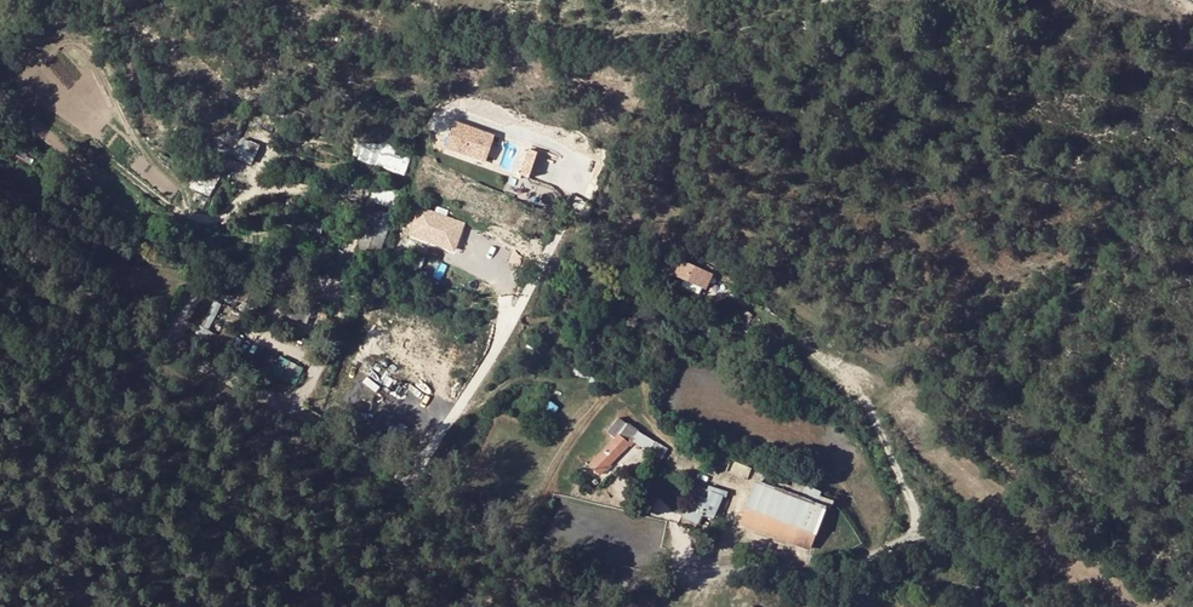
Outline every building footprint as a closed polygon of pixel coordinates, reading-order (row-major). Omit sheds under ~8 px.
[(482,129),(456,121),(449,146),(475,153),(482,129)] [(253,162),(259,144),(244,138),(237,157),(253,162)] [(531,174),(536,150),(529,148),(524,172),(531,174)] [(380,256),(394,214),(370,206),(356,247),(380,256)] [(419,207),(413,235),(440,241),(447,209),(437,207),(437,211),(419,207)] [(675,275),(709,288),(716,271),(682,259),(675,275)] [(298,383),(304,364),(280,356),(273,375),(298,383)] [(622,424),(601,444),(581,465),(590,473),(594,469),(601,475),(634,439),(653,454),(661,443),(632,421),(626,427),(622,424)] [(581,465),(601,444),(594,437),(576,460),(581,465)] [(815,549),(832,501),(765,474),(746,522),(815,549)] [(703,540),(709,539),(726,497),(702,485),(687,518),(700,524),(693,537),(703,540)]
